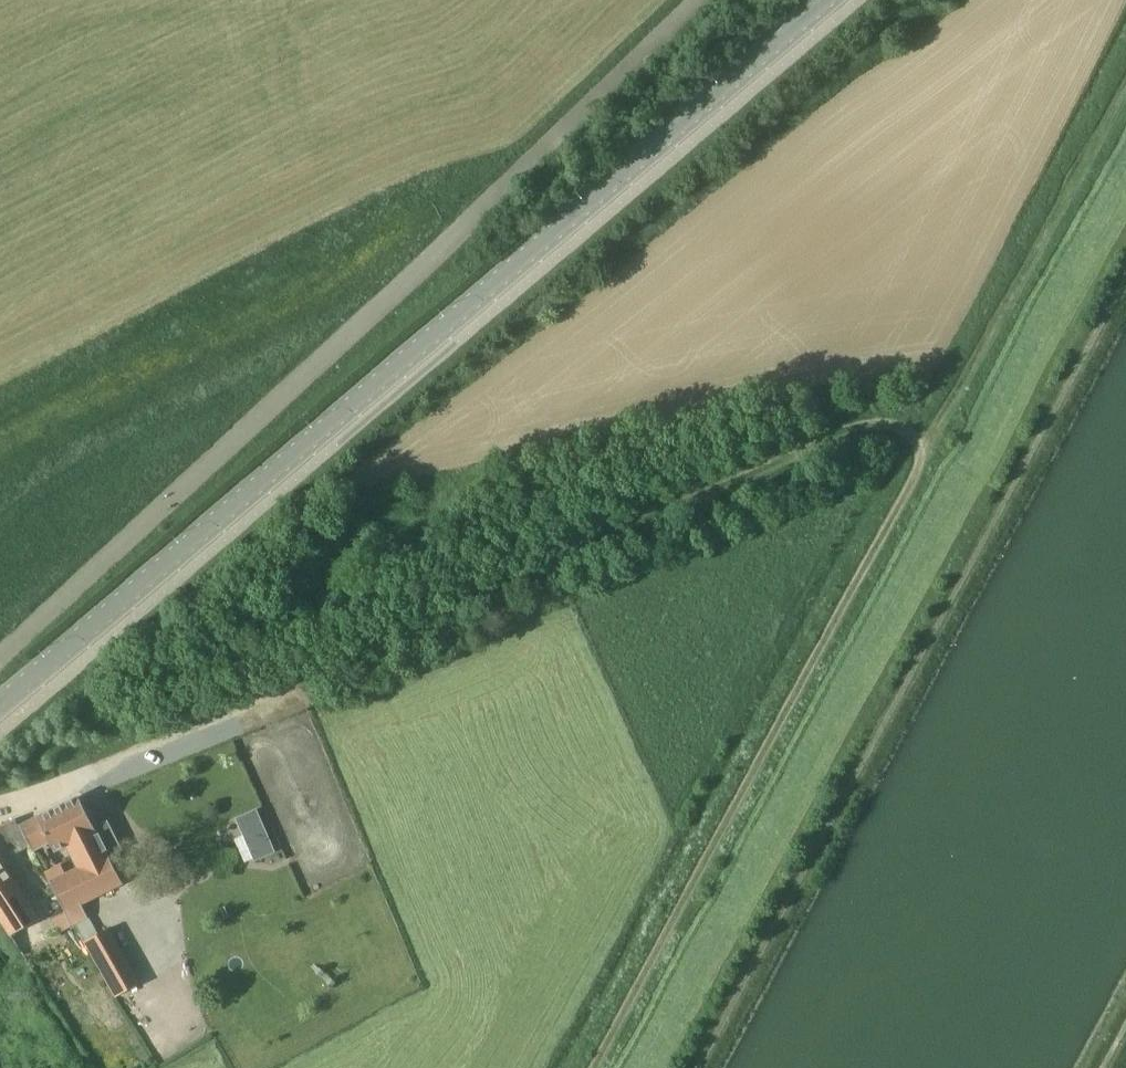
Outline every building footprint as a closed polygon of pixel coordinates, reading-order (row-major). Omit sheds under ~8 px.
[(79,797),(20,826),(30,845),(32,850),(49,841),(54,851),(67,844),(79,868),(50,883),(64,911),(71,925),(87,917),(80,903),(122,882),(108,855),(117,850),(104,824),(95,829),(79,797)] [(257,809),(236,818),(255,861),(276,852),(257,809)] [(30,845),(20,826),(17,821),(0,828),(0,831),(17,854),(30,845)] [(21,893),(0,859),(0,923),(9,937),(11,936),(21,953),(47,937),(21,893)] [(59,931),(71,925),(64,911),(52,917),(59,931)] [(118,924),(93,933),(118,997),(142,987),(118,924)]
